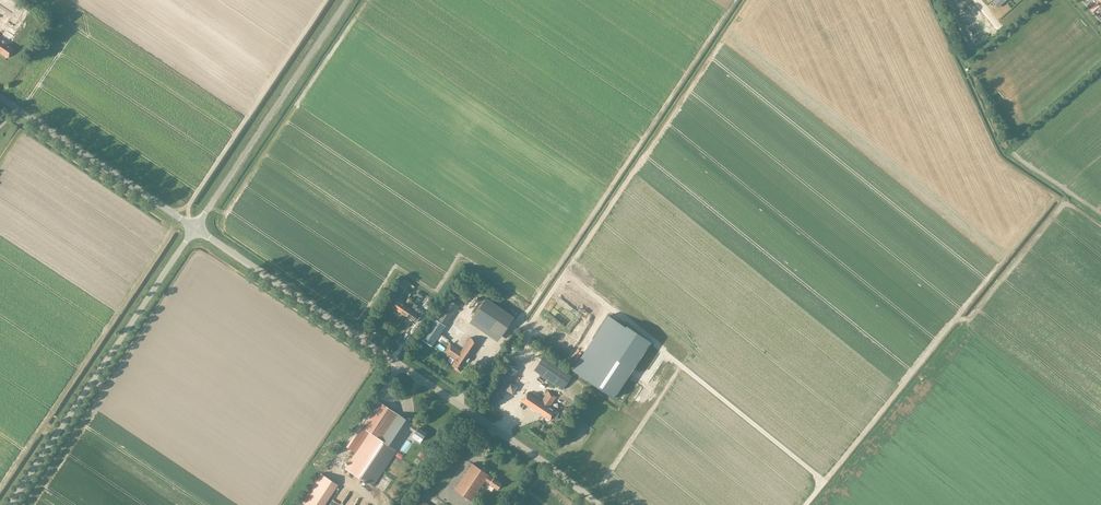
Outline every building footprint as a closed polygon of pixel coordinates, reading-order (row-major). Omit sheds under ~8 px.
[(955,4),(961,12),(963,10),(971,3),(968,0),(965,0),(964,1),(964,0),(959,0),(955,4)] [(1090,9),(1093,12),(1096,9),(1100,5),(1100,0),(1098,0),(1099,1),(1097,3),(1097,2),(1090,9)] [(971,3),(963,10),(967,14),(964,17),(967,20),(975,13),(973,11),(975,8),(971,3)] [(976,16),(967,24),(969,27),(971,26),(975,30),(985,22),(981,17),(978,19),(976,16)] [(985,22),(975,30),(979,35),(975,38),(977,41),(989,32),(987,29),(989,27),(985,22)] [(1,54),(9,42),(1,36),(1,37),(0,37),(0,53),(1,54)] [(466,304),(470,299),(456,290),(453,295),(466,304)] [(576,296),(571,303),(579,309),(584,303),(576,296)] [(434,318),(445,325),(458,306),(447,298),(434,318)] [(485,298),(472,318),(501,337),(514,317),(485,298)] [(404,305),(400,302),(397,300),(392,307),(399,312),(404,305)] [(417,314),(413,311),(415,308),(419,311),(421,308),(414,303),(411,309),(406,317),(412,321),(417,314)] [(406,317),(411,309),(404,305),(399,312),(406,317)] [(565,325),(569,322),(564,317),(561,320),(560,319),(562,316),(561,315),(558,318),(565,325)] [(609,315),(573,370),(615,398),(651,344),(609,315)] [(434,318),(420,339),(431,347),(445,326),(446,326),(434,318)] [(469,358),(479,344),(470,338),(461,351),(450,344),(445,352),(455,359),(451,365),(460,371),(466,362),(467,362),(469,359),(469,358)] [(444,348),(448,344),(442,339),(438,343),(444,348)] [(535,357),(538,354),(531,349),(529,352),(535,357)] [(543,356),(533,370),(562,390),(572,376),(543,356)] [(521,361),(518,361),(519,369),(522,369),(522,366),(528,366),(528,369),(532,369),(532,363),(522,364),(521,361)] [(505,390),(512,394),(516,387),(510,382),(517,371),(508,365),(506,364),(482,400),(484,402),(493,408),(505,390)] [(557,416),(554,413),(555,411),(549,407),(556,397),(548,391),(541,402),(527,393),(521,402),(549,420),(550,418),(554,421),(556,420),(558,418),(557,416)] [(345,468),(351,472),(372,486),(396,450),(410,429),(413,424),(379,401),(362,427),(369,432),(359,447),(355,452),(345,468)] [(413,424),(410,429),(414,432),(414,433),(411,437),(420,442),(426,433),(413,424)] [(353,443),(349,448),(349,449),(355,452),(359,447),(353,443)] [(471,501),(485,481),(497,490),(501,484),(493,478),(492,479),(488,476),(489,475),(472,464),(454,489),(471,501)] [(300,504),(318,504),(333,482),(321,474),(300,504)]
